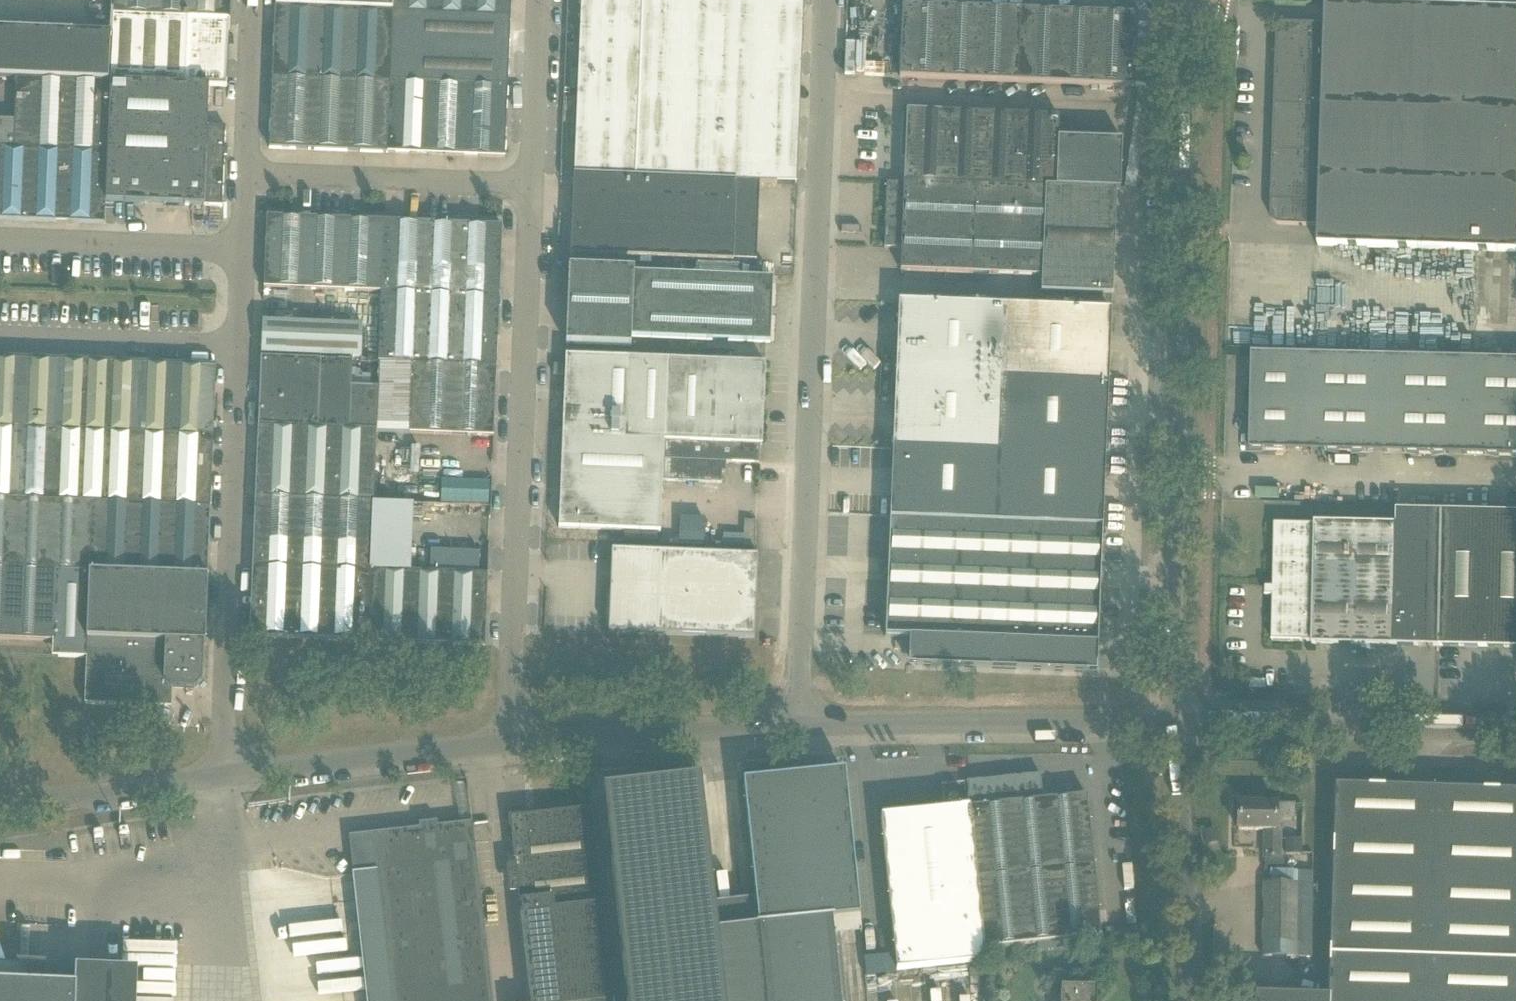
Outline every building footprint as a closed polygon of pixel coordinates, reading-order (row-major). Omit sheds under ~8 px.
[(231,0),(113,0),(112,15),(111,33),(110,83),(209,87),(227,87),(227,82),(223,82),(224,59),(227,59),(228,49),(224,49),(225,36),(229,36),(231,0)] [(393,0),(275,0),(275,7),(392,12),(393,0)] [(511,0),(393,0),(392,12),(510,17),(511,0)] [(570,255),(733,262),(736,183),(776,184),(783,0),(581,0),(570,255)] [(1346,6),(1326,5),(1325,25),(1288,24),(1285,24),(1282,25),(1280,27),(1278,29),(1277,32),(1276,34),(1270,214),(1271,217),(1272,220),(1274,222),(1276,224),(1279,225),(1282,225),(1318,227),(1318,247),(1515,253),(1515,11),(1346,6)] [(1135,88),(1138,16),(902,6),(899,78),(1135,88)] [(389,83),(392,12),(275,7),(269,149),(386,154),(389,83)] [(389,83),(507,88),(510,17),(392,12),(389,83)] [(16,79),(20,79),(22,30),(21,30),(0,29),(0,78),(16,79)] [(22,30),(20,79),(45,80),(47,31),(22,30)] [(47,31),(45,80),(71,81),(73,32),(72,32),(48,31),(47,31)] [(73,32),(71,81),(110,83),(111,33),(111,34),(74,32),(73,32)] [(104,225),(104,203),(110,83),(71,81),(45,80),(20,79),(16,79),(14,122),(0,121),(0,220),(104,225)] [(222,207),(224,158),(225,127),(207,127),(209,87),(110,83),(104,203),(222,207)] [(504,159),(507,88),(389,83),(386,154),(504,159)] [(1057,138),(1058,117),(906,111),(903,184),(1116,192),(1116,189),(1119,189),(1121,140),(1057,138)] [(1112,296),(1116,192),(903,184),(887,183),(884,248),(901,249),(900,271),(1041,277),(1040,293),(1112,296)] [(264,282),(264,288),(304,290),(333,291),(350,292),(372,293),(381,293),(377,360),(377,362),(378,363),(496,366),(496,357),(497,342),(501,252),(501,237),(502,226),(385,221),(267,216),(266,216),(266,218),(264,282)] [(630,338),(766,343),(770,343),(772,279),(632,275),(633,270),(569,267),(566,344),(630,347),(630,338)] [(1088,673),(1096,674),(1097,645),(1111,311),(898,303),(885,637),(907,638),(909,638),(908,666),(916,667),(1088,673)] [(362,325),(263,322),(262,322),(261,355),(361,359),(362,325)] [(1272,355),(1252,355),(1250,451),(1515,457),(1515,361),(1272,355)] [(762,446),(765,364),(585,357),(565,356),(558,529),(659,533),(662,482),(721,484),(722,463),(759,464),(759,446),(762,446)] [(430,573),(371,572),(375,424),(376,424),(378,383),(352,382),(352,362),(261,358),(249,637),(485,647),(488,575),(479,574),(430,573)] [(213,434),(216,367),(0,359),(0,426),(213,434)] [(493,437),(496,366),(378,363),(378,383),(376,424),(409,426),(408,433),(493,437)] [(564,376),(564,366),(554,365),(553,376),(564,376)] [(213,434),(0,426),(0,498),(92,501),(210,506),(213,434)] [(92,501),(0,498),(0,639),(59,642),(58,658),(86,659),(92,501)] [(194,691),(203,684),(210,506),(92,501),(86,659),(84,705),(172,708),(172,691),(194,691)] [(1439,648),(1443,512),(1397,510),(1397,524),(1394,647),(1439,648)] [(1485,649),(1488,513),(1443,512),(1439,648),(1485,649)] [(1488,513),(1485,649),(1515,649),(1515,514),(1488,513)] [(679,543),(706,543),(706,519),(680,518),(679,543)] [(1394,647),(1397,524),(1315,522),(1315,525),(1295,525),(1275,524),(1273,588),(1269,588),(1269,596),(1273,596),(1272,641),(1312,642),(1312,645),(1394,647)] [(754,638),(757,570),(757,557),(612,551),(608,632),(754,638)] [(430,552),(430,573),(479,574),(479,553),(430,552)] [(969,808),(985,961),(985,964),(1002,962),(1001,948),(1037,944),(1064,941),(1081,939),(1101,937),(1086,796),(1043,800),(1040,775),(966,783),(969,808)] [(744,786),(758,927),(754,927),(754,930),(756,930),(764,1000),(839,1000),(830,919),(859,916),(847,796),(845,776),(744,786)] [(754,927),(716,931),(700,783),(602,794),(624,1000),(764,1000),(756,930),(754,930),(754,927)] [(1433,789),(1405,788),(1334,786),(1327,999),(1254,997),(1253,1000),(1515,1000),(1515,792),(1433,789)] [(1264,831),(1263,858),(1280,859),(1280,832),(1275,832),(1276,805),(1238,805),(1238,831),(1264,831)] [(985,961),(969,808),(881,817),(896,970),(985,961)] [(520,904),(521,904),(522,914),(521,914),(530,1000),(612,1000),(591,810),(510,819),(520,904)] [(485,938),(472,825),(472,823),(373,834),(377,872),(352,875),(352,877),(360,876),(376,1000),(492,1000),(485,938)] [(1263,883),(1262,955),(1296,956),(1297,884),(1263,883)] [(284,966),(285,992),(316,990),(314,960),(320,959),(319,936),(338,935),(337,921),(334,921),(333,910),(286,913),(289,966),(284,966)] [(76,987),(31,986),(18,965),(0,965),(0,1000),(76,1000),(76,987)] [(1096,988),(1093,988),(1073,988),(1062,988),(1061,1000),(1096,1000),(1096,988)]
